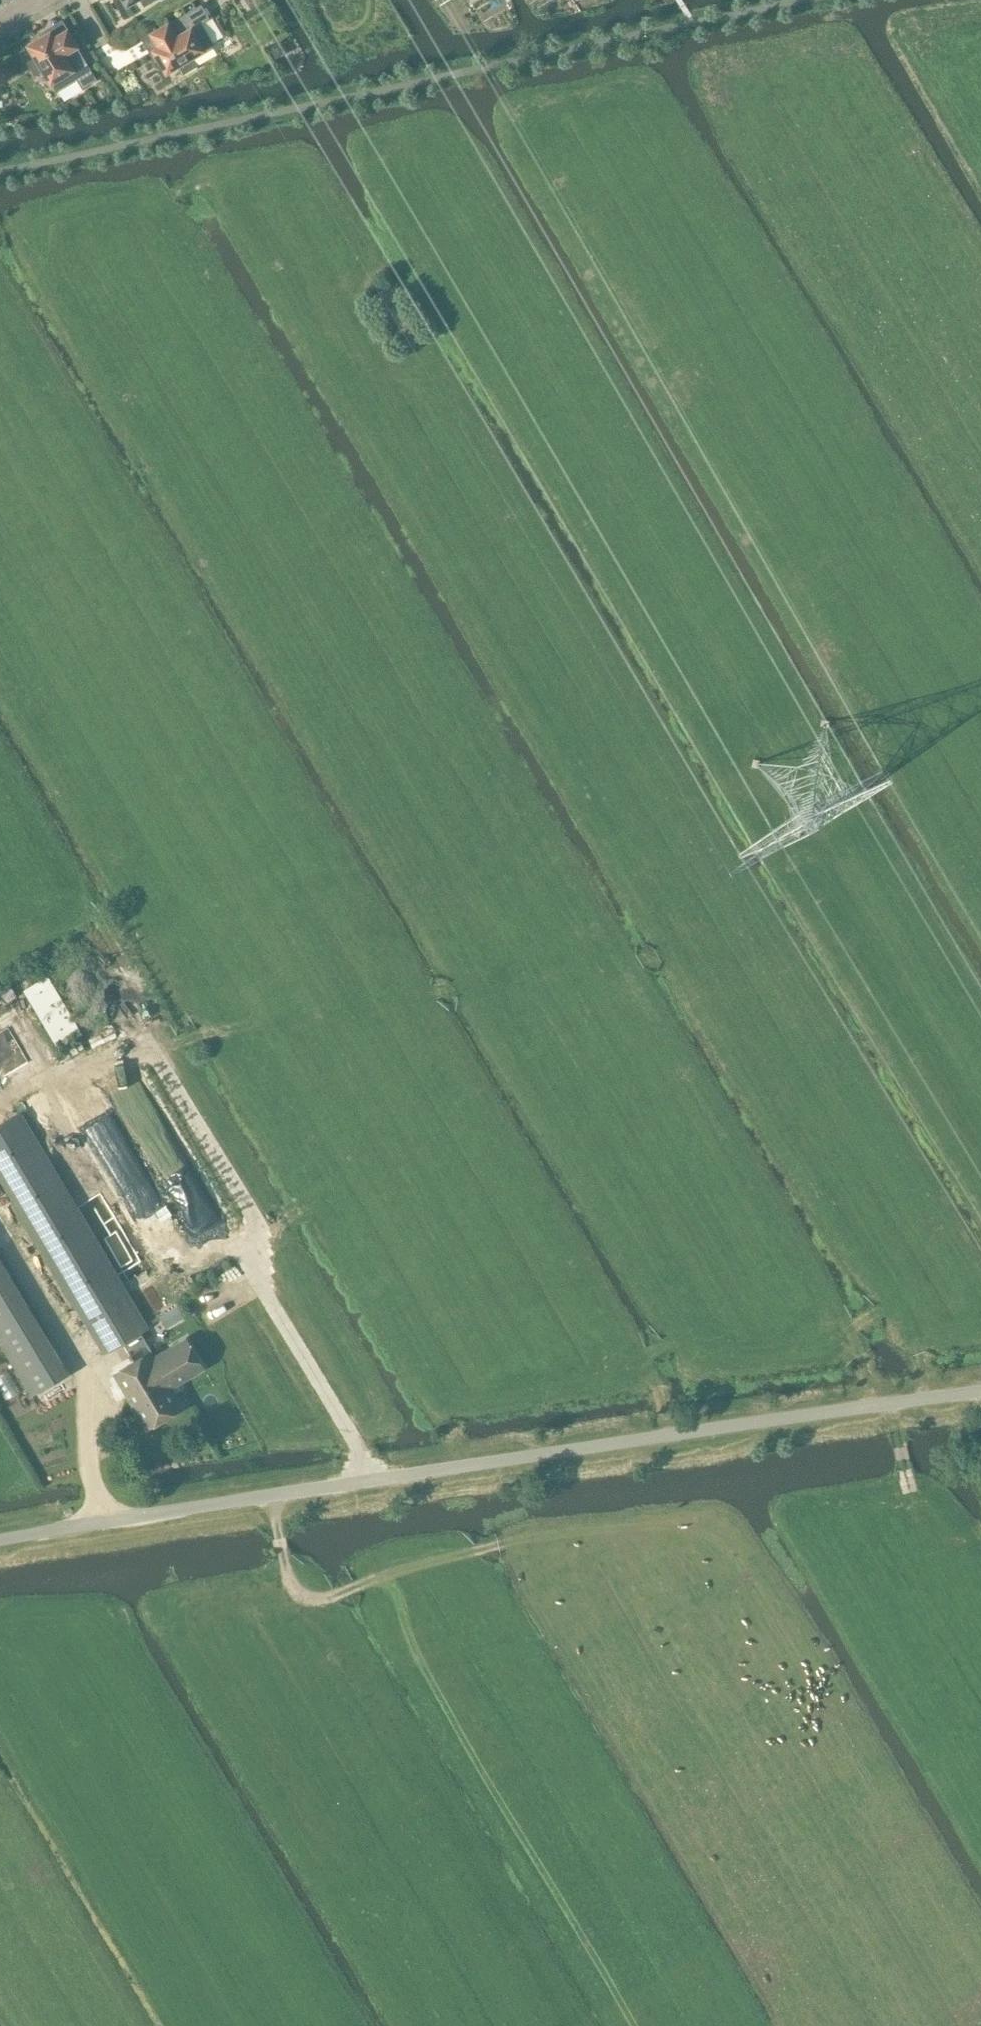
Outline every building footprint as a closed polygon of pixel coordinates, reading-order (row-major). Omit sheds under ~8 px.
[(154,49),(157,55),(158,57),(167,71),(179,64),(184,72),(197,65),(192,56),(214,43),(202,23),(210,17),(202,3),(152,32),(160,46),(154,49)] [(29,44),(36,57),(28,62),(36,74),(44,69),(57,92),(78,79),(83,87),(97,79),(67,29),(54,37),(51,31),(45,35),(45,34),(43,35),(29,44)] [(23,990),(58,1049),(82,1034),(47,975),(23,990)] [(0,1124),(0,1178),(103,1353),(123,1341),(140,1331),(148,1326),(21,1112),(0,1124)] [(31,1398),(71,1374),(0,1256),(0,1346),(31,1398)] [(159,1316),(166,1328),(185,1317),(178,1305),(159,1316)] [(140,1331),(123,1341),(135,1361),(119,1371),(129,1388),(126,1390),(147,1426),(182,1406),(170,1386),(203,1367),(186,1338),(155,1356),(140,1331)]
